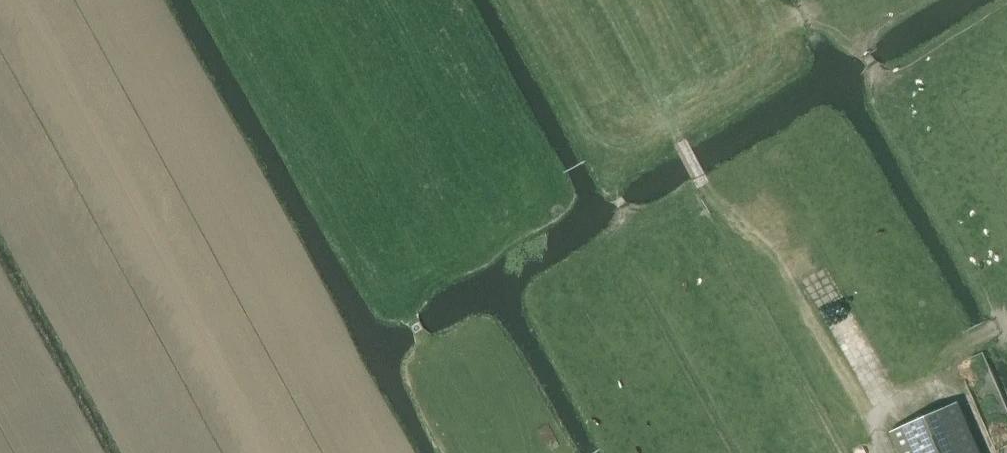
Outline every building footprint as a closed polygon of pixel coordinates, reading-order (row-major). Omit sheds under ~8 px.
[(954,404),(890,432),(899,452),(976,452),(954,404)]
